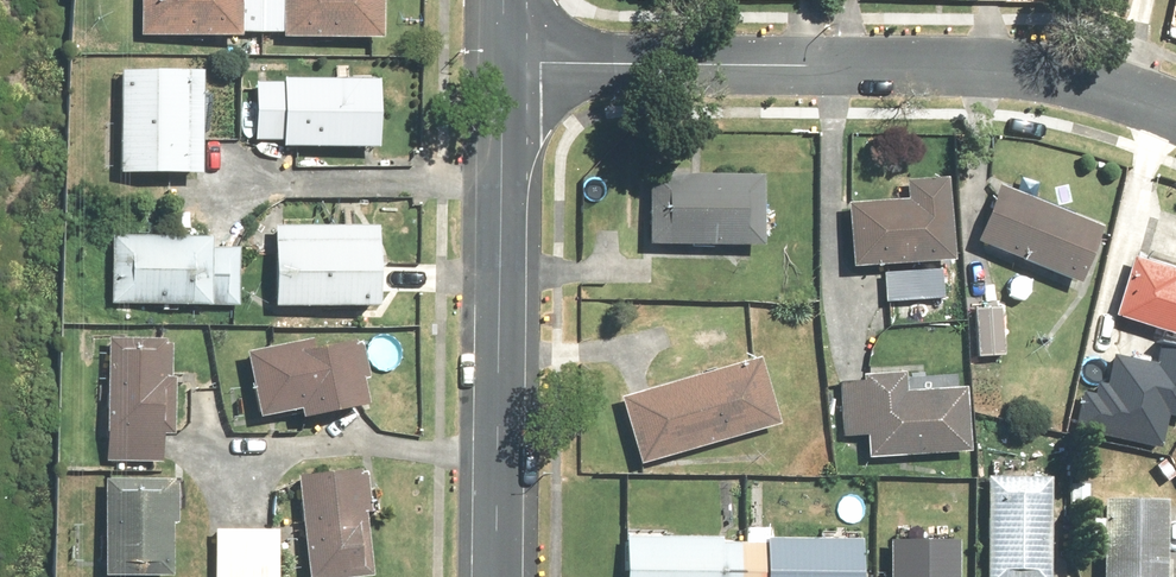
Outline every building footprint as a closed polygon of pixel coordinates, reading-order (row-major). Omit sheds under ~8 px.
[(134,44),(236,46),(236,38),(278,39),(278,47),(376,49),(377,0),(134,0),(134,44)] [(193,76),(116,74),(113,184),(191,186),(193,76)] [(371,90),(248,87),(247,156),(370,158),(371,90)] [(760,180),(640,178),(639,255),(759,257),(760,180)] [(837,208),(839,277),(948,273),(946,187),(897,189),(897,206),(837,208)] [(988,191),(963,248),(1070,296),(1096,239),(988,191)] [(268,233),(267,316),(373,318),(375,235),(268,233)] [(234,245),(106,242),(104,310),(232,312),(234,245)] [(1107,312),(1175,333),(1175,268),(1125,253),(1107,312)] [(935,276),(879,278),(880,312),(936,310),(935,276)] [(967,307),(967,363),(1004,363),(1004,307),(967,307)] [(1078,420),(1160,437),(1166,407),(1175,409),(1175,342),(1161,339),(1157,357),(1113,348),(1108,377),(1101,375),(1098,389),(1085,386),(1078,420)] [(100,349),(97,468),(164,469),(167,351),(100,349)] [(342,353),(241,364),(247,424),(289,419),(291,431),(350,425),(342,353)] [(749,362),(614,403),(635,473),(771,431),(749,362)] [(899,387),(833,389),(835,445),(859,445),(860,463),(962,460),(960,393),(900,395),(899,387)] [(294,576),(359,576),(361,484),(296,482),(294,576)] [(982,576),(1047,576),(1048,484),(983,483),(982,576)] [(95,576),(166,576),(168,489),(96,488),(95,576)] [(1095,511),(1094,576),(1161,576),(1162,512),(1095,511)] [(210,530),(209,576),(271,576),(272,532),(210,530)] [(620,542),(619,576),(756,576),(757,545),(620,542)] [(761,542),(761,576),(861,576),(861,542),(761,542)] [(882,547),(881,576),(954,576),(954,548),(882,547)]
